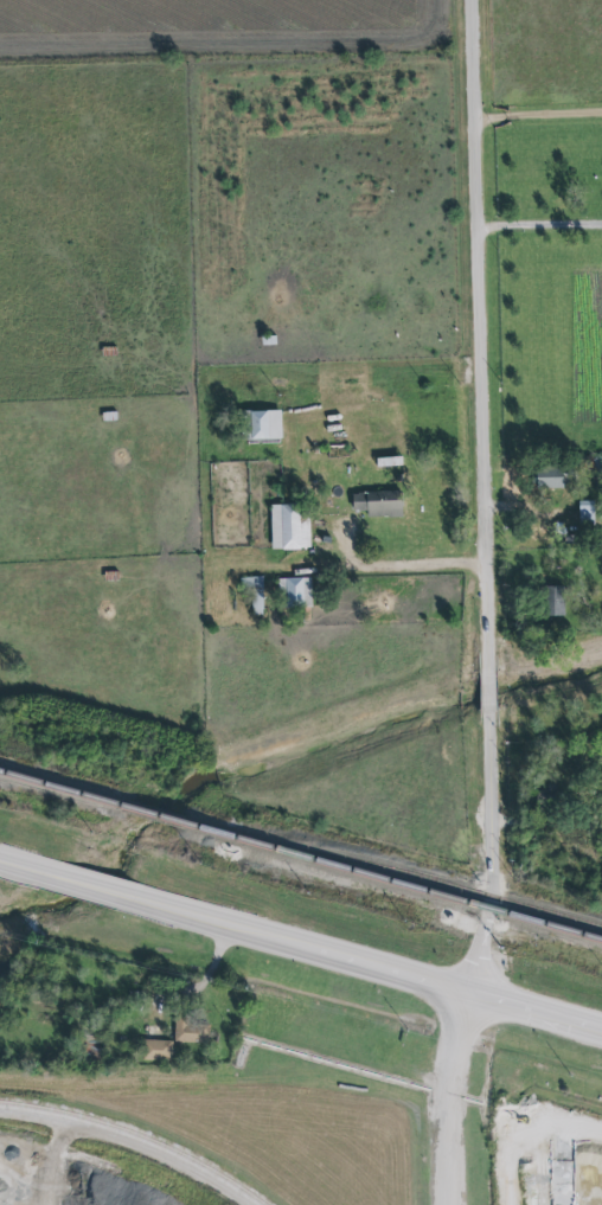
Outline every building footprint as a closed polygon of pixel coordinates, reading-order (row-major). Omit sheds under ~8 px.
[(281,411),(246,412),(246,441),(281,440),(281,411)] [(537,468),(537,489),(563,489),(564,469),(537,468)] [(367,511),(368,519),(403,517),(402,491),(352,494),(353,512),(367,511)] [(594,502),(579,502),(579,522),(595,522),(594,502)] [(310,550),(309,506),(270,507),(272,551),(310,550)] [(262,578),(248,578),(249,616),(263,615),(262,578)] [(312,606),(311,578),(280,579),(281,607),(312,606)] [(564,617),(563,586),(547,587),(548,617),(564,617)] [(174,1043),(209,1044),(210,1022),(175,1021),(174,1043)] [(142,1061),(171,1062),(172,1042),(142,1041),(142,1061)]
